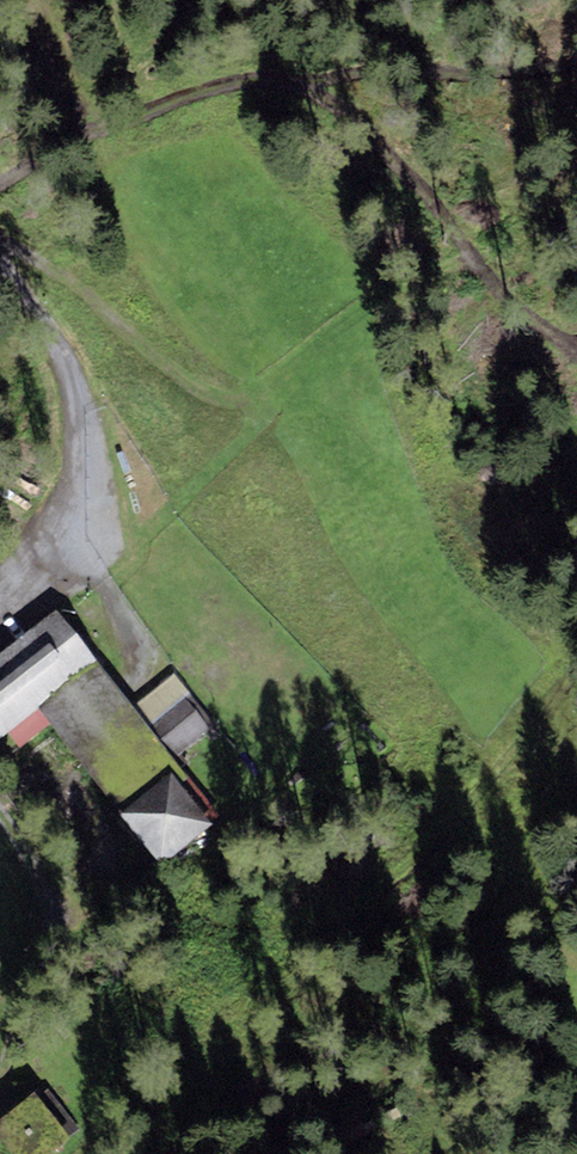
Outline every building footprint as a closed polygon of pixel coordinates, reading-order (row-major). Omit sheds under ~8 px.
[(96,661),(54,609),(0,653),(0,739),(39,707),(96,661)] [(132,707),(96,661),(39,707),(119,814),(177,765),(172,759),(132,707)] [(132,707),(172,759),(217,724),(177,672),(132,707)] [(177,765),(119,814),(163,866),(221,818),(177,765)] [(37,1097),(68,1136),(78,1129),(47,1089),(37,1097)] [(33,1092),(0,1117),(0,1140),(11,1153),(54,1153),(71,1140),(68,1136),(37,1097),(33,1092)]
